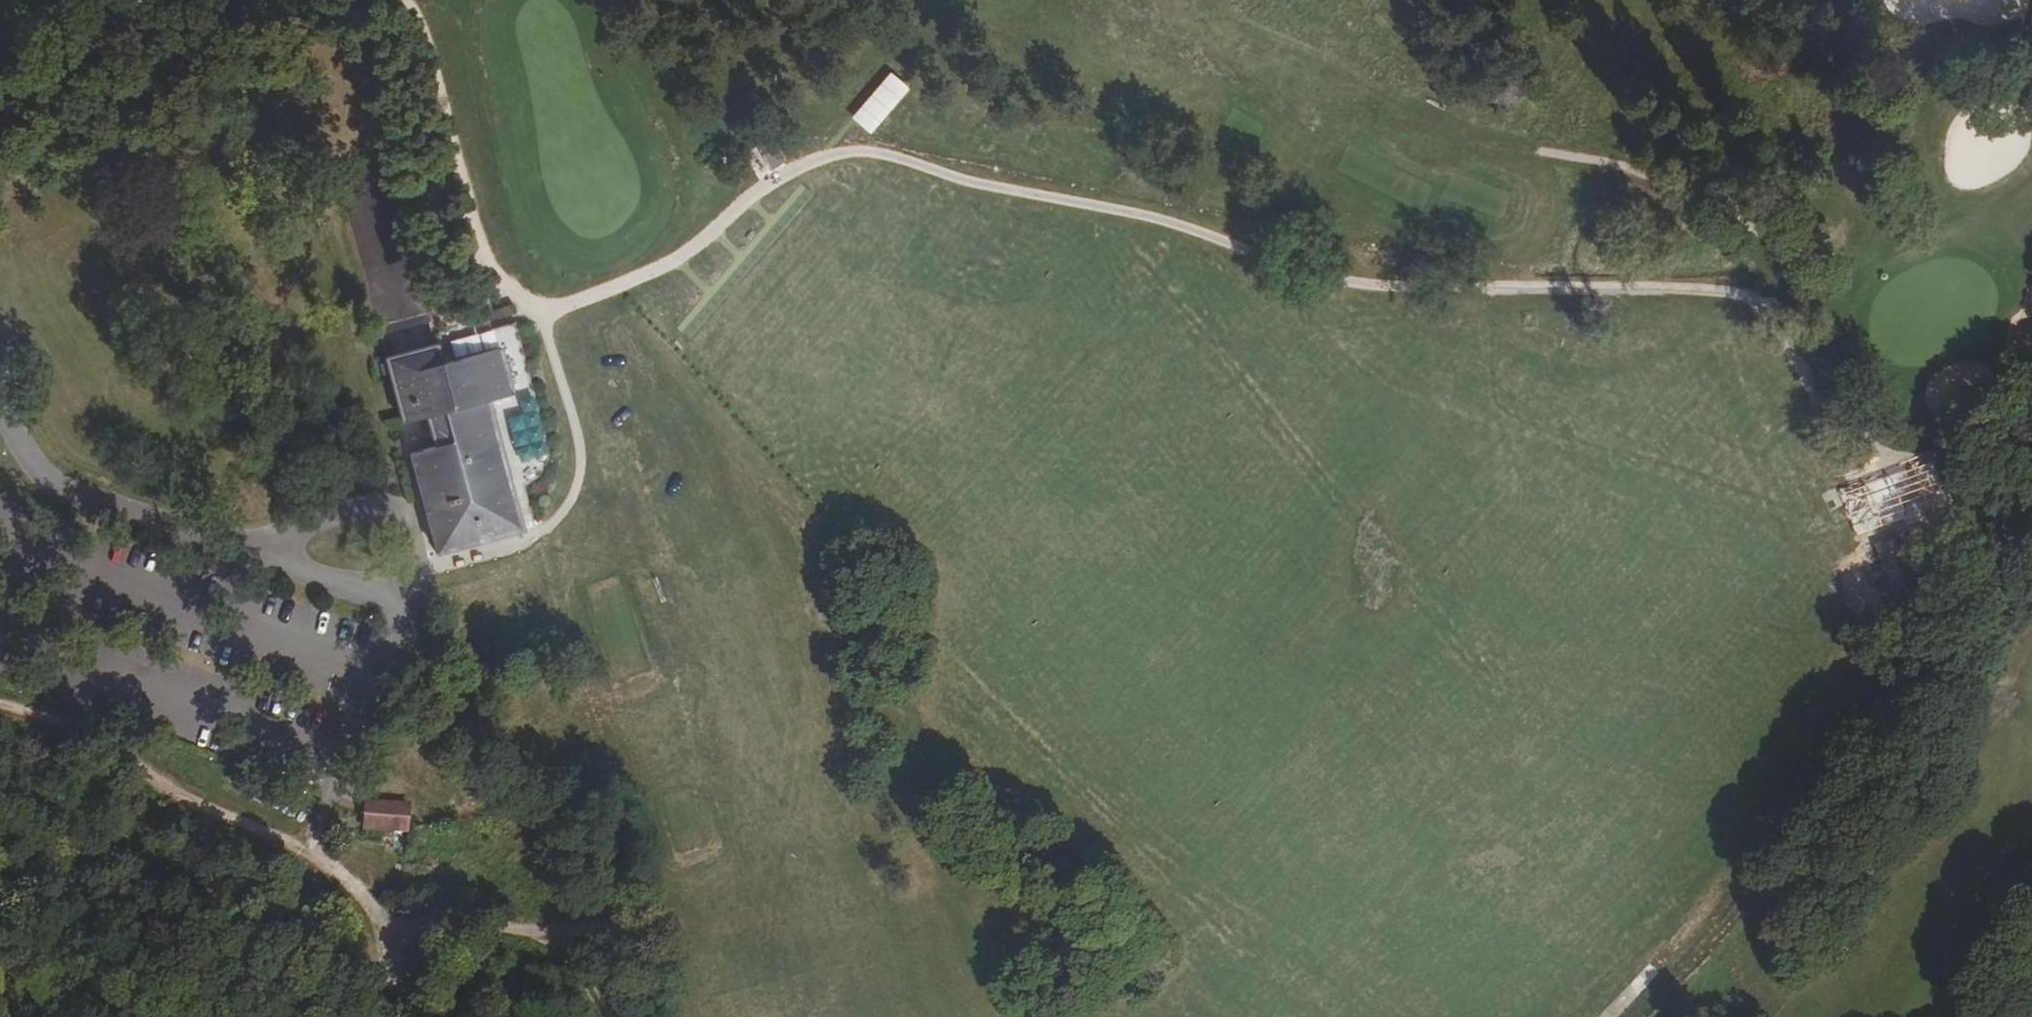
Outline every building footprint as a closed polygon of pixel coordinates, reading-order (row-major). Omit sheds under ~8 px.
[(869,132),(907,86),(888,70),(850,116),(869,132)] [(489,355),(523,486),(527,484),(531,482),(534,479),(537,476),(540,473),(542,469),(544,465),(546,461),(547,457),(548,452),(518,344),(515,326),(483,331),(489,355)] [(523,486),(489,355),(442,368),(436,345),(433,346),(383,359),(401,424),(426,417),(435,451),(410,458),(436,553),(520,531),(526,525),(531,516),(523,486)] [(1898,541),(1875,548),(1895,604),(1916,597),(1898,541)] [(407,807),(365,805),(363,835),(405,838),(407,807)]
